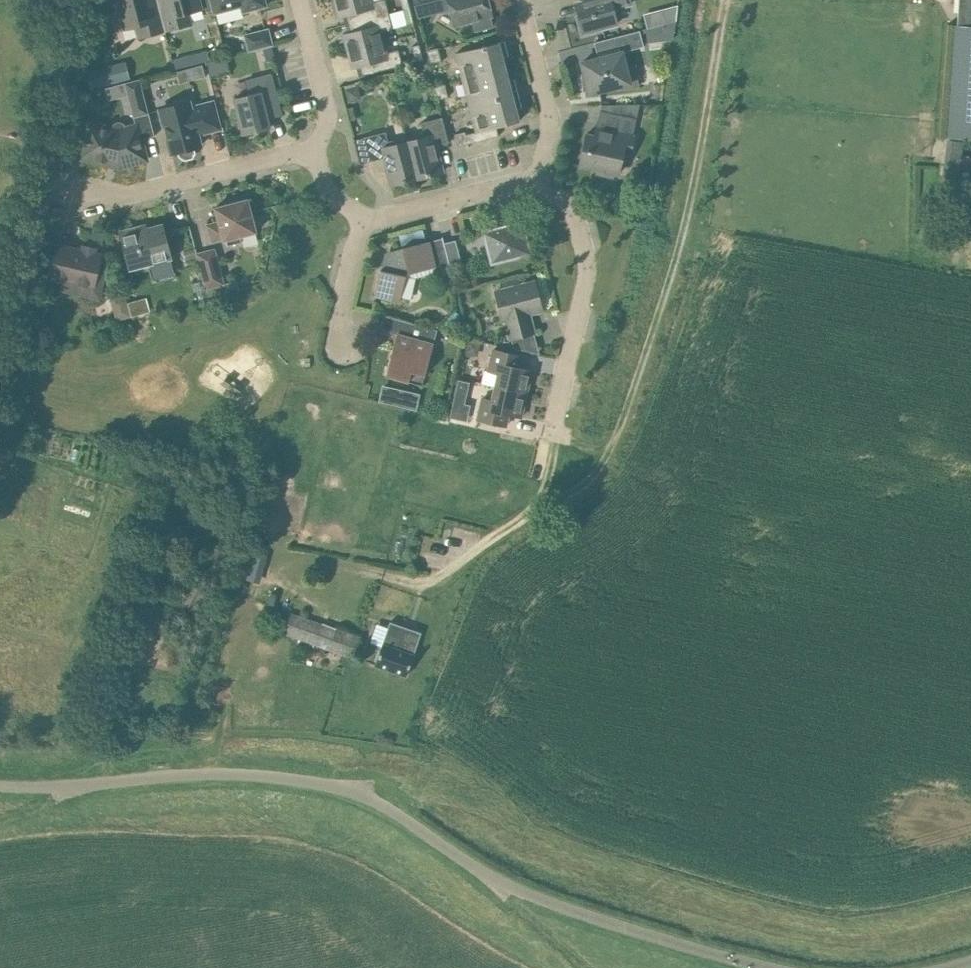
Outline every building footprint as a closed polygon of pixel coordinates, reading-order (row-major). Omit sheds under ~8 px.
[(138,38),(165,31),(157,0),(114,0),(122,29),(135,26),(138,38)] [(202,9),(199,0),(157,0),(165,31),(191,24),(188,12),(202,9)] [(242,12),(266,6),(264,0),(211,0),(214,13),(241,6),(242,12)] [(348,24),(389,13),(385,0),(377,0),(373,1),(372,0),(334,0),(338,18),(346,16),(348,24)] [(403,9),(410,8),(408,0),(401,0),(403,9)] [(488,0),(448,0),(455,25),(472,20),(475,30),(492,26),(490,16),(492,15),(488,0)] [(630,0),(582,0),(583,2),(576,3),(579,15),(576,16),(581,36),(601,31),(601,28),(617,24),(612,8),(631,4),(630,0)] [(944,137),(964,139),(970,139),(970,0),(959,0),(958,24),(951,24),(944,137)] [(677,5),(659,10),(663,24),(675,21),(677,5)] [(410,8),(403,9),(407,25),(414,23),(410,8)] [(343,34),(347,52),(384,42),(381,31),(393,28),(389,13),(348,24),(350,32),(343,34)] [(263,48),(271,46),(274,45),(269,27),(243,34),(248,52),(253,51),(263,48)] [(626,67),(622,52),(644,46),(640,30),(594,42),(598,58),(581,62),(585,75),(583,76),(585,89),(588,89),(590,93),(619,86),(619,88),(637,86),(635,66),(626,67)] [(503,57),(509,55),(505,40),(497,42),(456,53),(462,79),(505,68),(503,57)] [(387,52),(384,42),(347,52),(352,69),(360,67),(362,75),(402,65),(398,49),(387,52)] [(416,61),(423,59),(419,44),(412,46),(416,61)] [(271,46),(263,48),(253,51),(256,64),(275,60),(271,46)] [(431,63),(441,61),(438,48),(427,51),(431,63)] [(173,60),(175,69),(207,61),(205,53),(188,57),(188,56),(173,60)] [(195,79),(207,75),(203,64),(192,67),(195,79)] [(515,78),(509,80),(505,68),(462,79),(469,106),(519,93),(515,78)] [(115,69),(88,76),(91,89),(118,82),(115,69)] [(271,74),(259,77),(245,80),(249,94),(233,98),(243,134),(270,127),(266,112),(280,109),(271,74)] [(149,113),(140,79),(125,83),(134,117),(149,113)] [(361,98),(357,83),(342,87),(346,102),(361,98)] [(445,86),(435,88),(438,101),(448,98),(445,86)] [(516,108),(522,107),(519,93),(469,106),(476,132),(486,129),(496,127),(519,121),(516,108)] [(183,158),(190,156),(193,151),(192,148),(200,146),(197,134),(219,128),(213,102),(191,108),(189,101),(160,109),(171,153),(177,152),(178,155),(183,158)] [(586,134),(579,165),(596,169),(595,173),(614,177),(615,173),(618,174),(623,153),(630,155),(635,135),(633,135),(636,118),(600,110),(594,136),(586,134)] [(421,122),(423,132),(419,133),(420,138),(407,141),(416,178),(442,172),(435,144),(448,141),(442,117),(421,122)] [(87,123),(79,158),(119,167),(146,160),(137,125),(125,128),(124,127),(123,126),(122,125),(121,124),(120,124),(118,124),(117,124),(115,124),(114,125),(113,126),(112,127),(111,128),(87,123)] [(496,127),(486,129),(488,138),(498,136),(496,127)] [(476,132),(478,141),(488,138),(486,129),(476,132)] [(385,131),(364,137),(371,161),(383,158),(390,185),(416,178),(407,141),(394,145),(393,140),(388,141),(385,131)] [(465,135),(466,135),(466,134),(465,131),(454,134),(457,146),(468,144),(465,135)] [(466,135),(465,135),(468,144),(478,141),(476,132),(466,135)] [(963,142),(951,140),(946,177),(958,179),(963,142)] [(962,169),(970,170),(970,155),(964,154),(962,169)] [(223,240),(226,240),(227,245),(241,242),(240,236),(256,232),(247,199),(214,207),(218,221),(206,224),(211,242),(223,239),(223,240)] [(529,252),(521,222),(484,232),(492,261),(529,252)] [(162,225),(121,236),(130,268),(146,264),(170,257),(162,225)] [(444,243),(442,237),(401,248),(403,252),(388,255),(384,271),(380,270),(374,295),(400,301),(406,274),(449,263),(444,243)] [(456,240),(444,243),(449,263),(461,260),(456,240)] [(99,296),(105,268),(97,266),(100,255),(57,245),(49,278),(59,281),(58,288),(99,296)] [(237,280),(225,283),(215,248),(196,253),(205,290),(206,289),(208,297),(239,288),(237,280)] [(506,319),(511,338),(534,332),(529,313),(542,310),(534,281),(495,291),(503,320),(506,319)] [(128,304),(132,316),(133,318),(150,313),(149,311),(146,298),(128,304)] [(116,302),(120,318),(130,316),(126,299),(116,302)] [(422,385),(425,375),(433,344),(437,330),(405,321),(402,335),(397,334),(385,375),(408,381),(422,385)] [(465,338),(463,352),(476,354),(478,341),(465,338)] [(498,373),(495,386),(526,394),(532,370),(519,367),(522,356),(493,349),(488,371),(498,373)] [(456,392),(467,394),(469,382),(459,379),(456,392)] [(495,386),(492,400),(482,398),(477,419),(506,426),(509,414),(521,417),(526,394),(495,386)] [(237,500),(235,509),(253,514),(255,505),(237,500)] [(361,637),(290,611),(282,633),(353,658),(361,637)] [(422,630),(391,619),(375,665),(406,677),(414,655),(422,630)]
